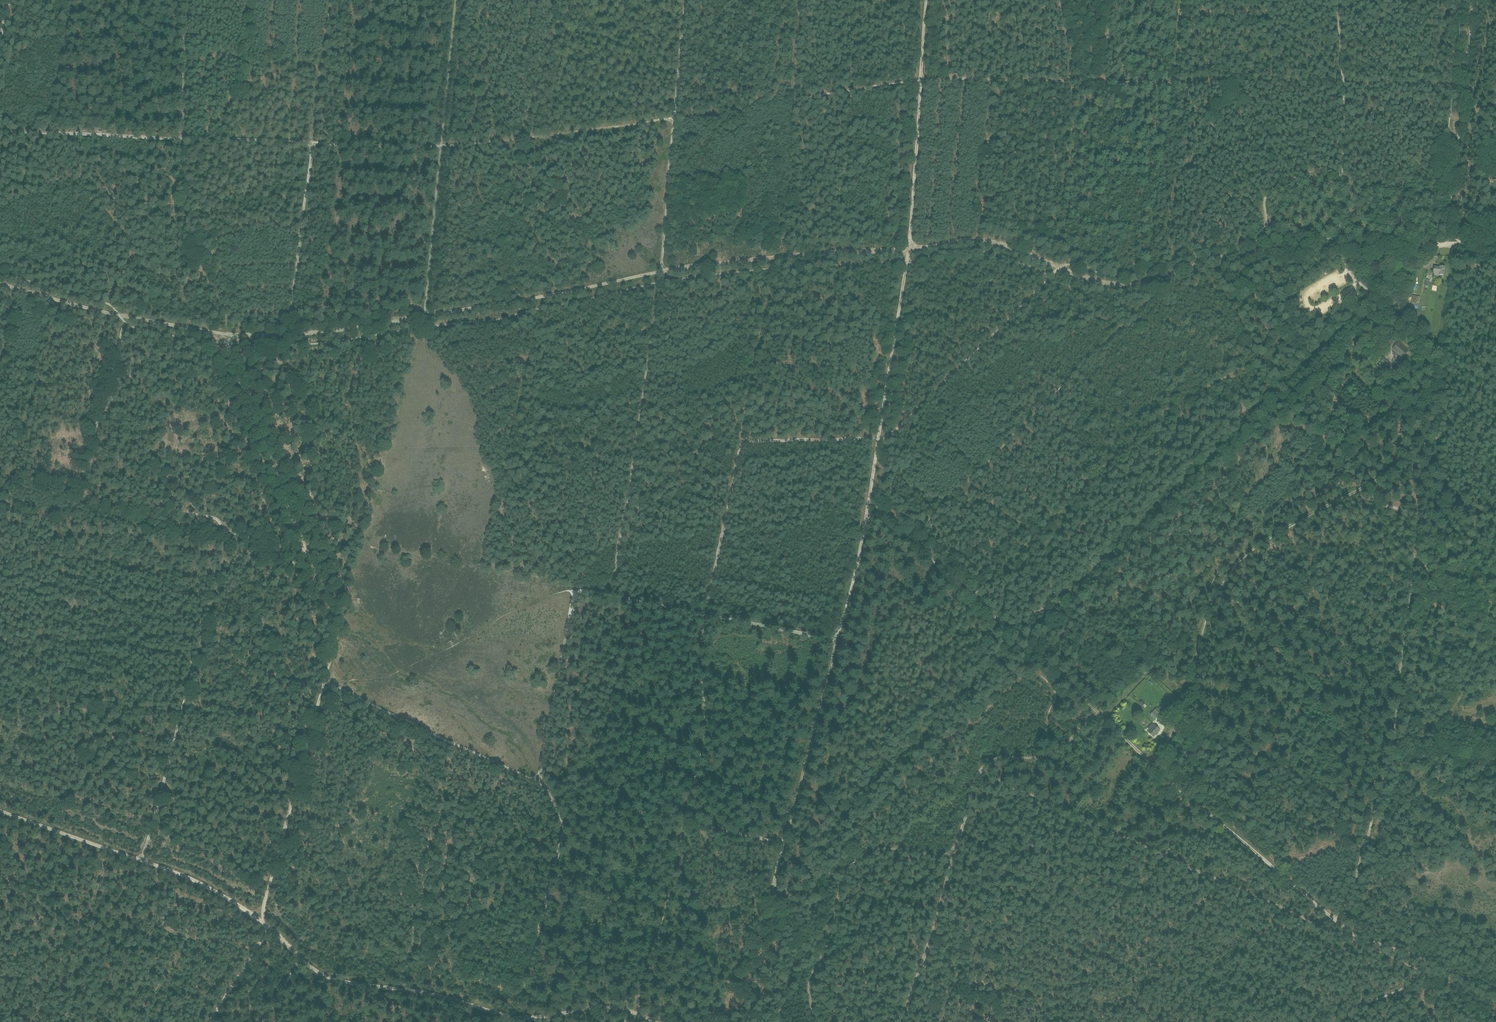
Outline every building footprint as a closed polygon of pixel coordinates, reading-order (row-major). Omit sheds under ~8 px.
[(1439,274),(1444,275),(1445,267),(1440,266),(1440,268),(1434,267),(1433,275),(1439,276),(1439,274)] [(1419,302),(1420,296),(1412,295),(1411,305),(1418,306),(1418,302),(1419,302)] [(1409,350),(1399,341),(1393,348),(1403,356),(1409,350)] [(1377,365),(1388,374),(1390,372),(1379,363),(1377,365)] [(1161,713),(1160,712),(1174,698),(1169,693),(1164,699),(1165,700),(1157,709),(1156,708),(1150,714),(1154,719),(1161,713)] [(1153,737),(1160,730),(1153,724),(1147,731),(1153,737)]
